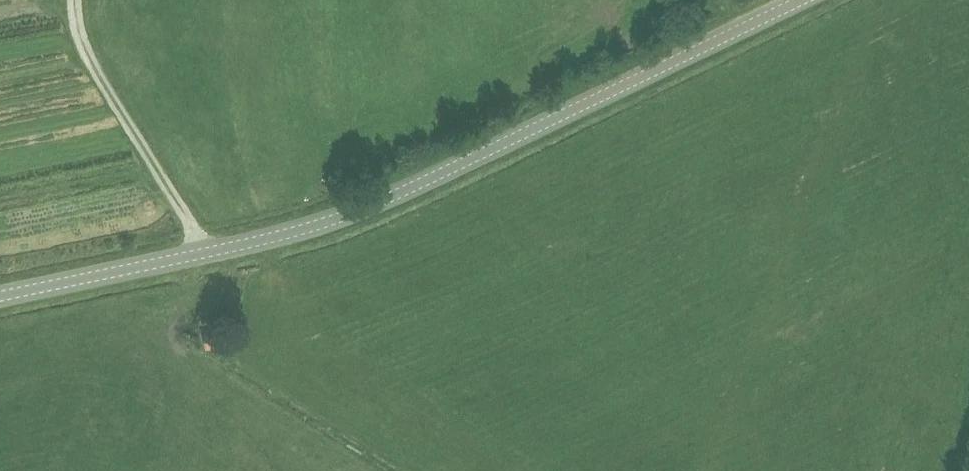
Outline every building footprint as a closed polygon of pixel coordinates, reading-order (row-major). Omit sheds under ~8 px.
[(206,347),(223,344),(221,331),(204,335),(206,347)]
